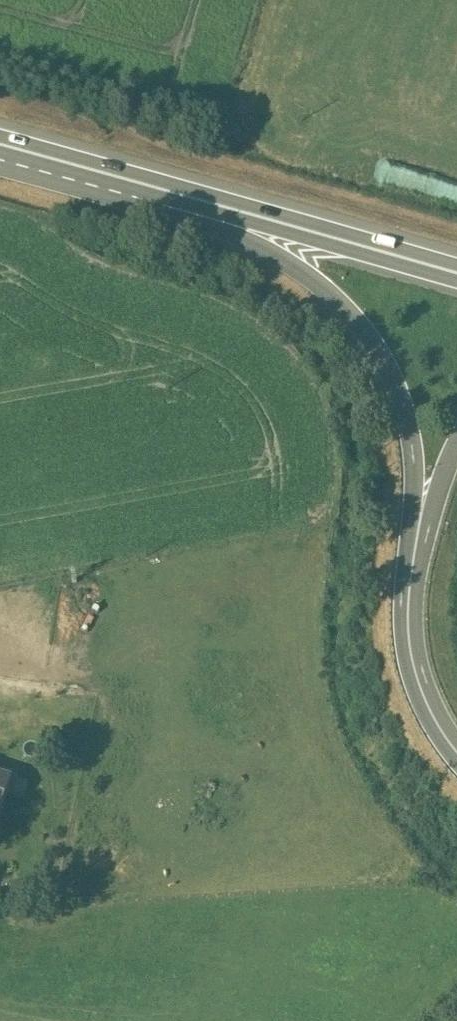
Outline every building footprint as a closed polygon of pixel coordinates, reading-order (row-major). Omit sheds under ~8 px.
[(0,776),(0,818),(13,780),(0,776)]
